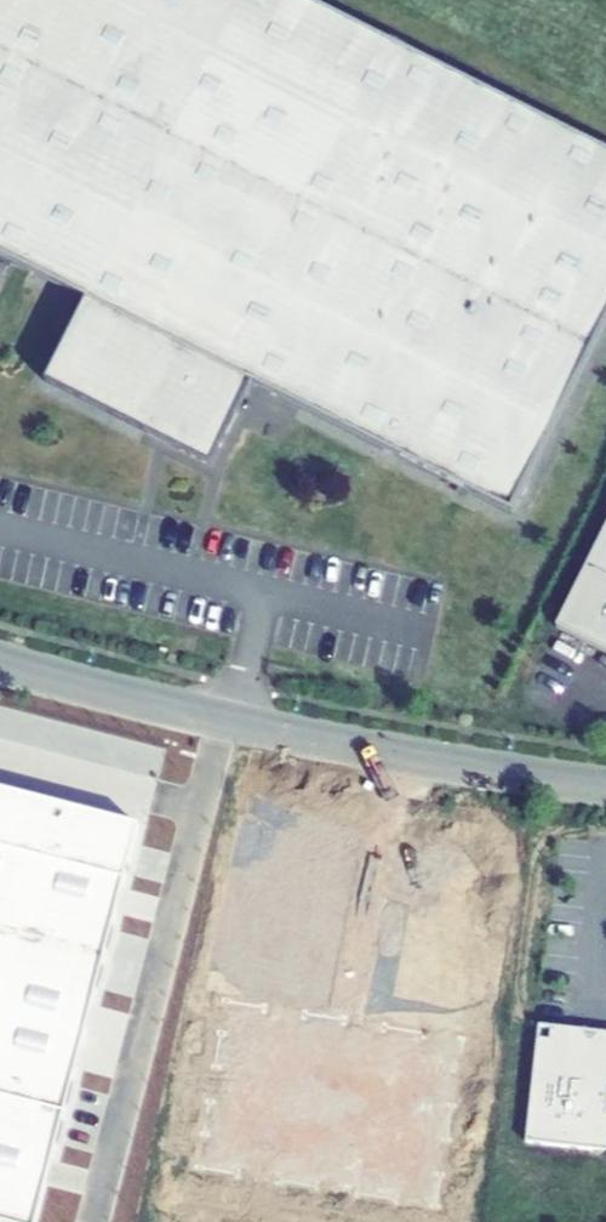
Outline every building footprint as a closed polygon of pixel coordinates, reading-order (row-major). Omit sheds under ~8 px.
[(307,0),(0,0),(0,256),(87,299),(46,381),(211,463),(251,383),(512,514),(605,325),(605,149),(307,0)] [(559,627),(605,650),(605,532),(559,627)] [(141,826),(0,790),(0,1221),(39,1221),(141,826)] [(550,1027),(549,1040),(537,1039),(526,1143),(605,1152),(605,1033),(550,1027)]
